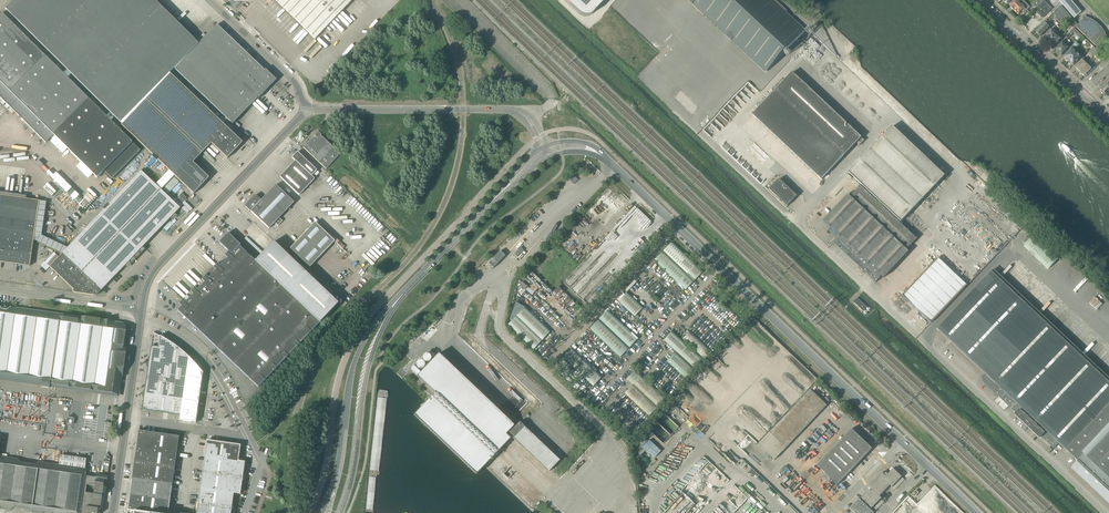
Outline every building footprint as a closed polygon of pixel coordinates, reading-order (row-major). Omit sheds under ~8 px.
[(67,70),(71,74),(110,112),(114,117),(122,124),(170,74),(175,69),(199,44),(154,0),(15,0),(5,9),(67,70)] [(315,39),(352,0),(274,0),(315,39)] [(576,12),(578,14),(580,15),(581,15),(581,16),(582,16),(583,16),(584,16),(585,16),(586,16),(587,16),(588,16),(589,16),(590,15),(591,15),(591,14),(592,14),(593,13),(597,8),(605,0),(564,0),(576,12)] [(693,1),(693,2),(718,25),(727,34),(728,34),(732,38),(766,70),(803,31),(798,27),(770,0),(692,0),(693,1)] [(1014,10),(1020,3),(1017,0),(1014,0),(1009,5),(1014,10)] [(1036,8),(1044,0),(1037,0),(1032,5),(1036,8)] [(1081,13),(1070,0),(1058,0),(1073,19),(1081,13)] [(1043,1),(1035,9),(1034,10),(1036,12),(1036,15),(1037,16),(1039,16),(1042,18),(1052,9),(1043,1)] [(1020,3),(1014,10),(1019,14),(1022,11),(1024,14),(1029,9),(1029,8),(1028,7),(1026,6),(1025,8),(1020,3)] [(1056,10),(1062,16),(1068,22),(1069,23),(1074,27),(1074,28),(1076,27),(1078,25),(1072,19),(1064,9),(1061,6),(1060,6),(1056,10)] [(1055,18),(1058,20),(1062,16),(1056,10),(1053,13),(1056,17),(1055,18)] [(67,70),(63,73),(2,13),(0,15),(0,98),(46,143),(53,135),(97,178),(102,173),(110,180),(140,150),(111,121),(114,117),(110,112),(106,116),(67,78),(71,74),(67,70)] [(1078,24),(1078,25),(1076,27),(1097,48),(1106,39),(1103,35),(1104,34),(1103,32),(1103,31),(1102,29),(1101,28),(1099,27),(1098,25),(1097,24),(1095,23),(1094,22),(1093,21),(1091,20),(1089,19),(1088,21),(1084,18),(1078,24)] [(1046,20),(1035,31),(1040,36),(1051,25),(1046,20)] [(216,25),(199,44),(175,69),(232,124),(257,98),(258,99),(276,80),(265,69),(264,70),(217,25),(216,25)] [(1074,27),(1070,32),(1069,32),(1071,35),(1073,33),(1079,39),(1082,35),(1074,28),(1074,27)] [(1046,42),(1048,43),(1056,35),(1053,32),(1055,30),(1052,28),(1047,33),(1048,33),(1044,38),(1047,41),(1046,42)] [(1056,35),(1048,43),(1051,46),(1052,45),(1053,47),(1057,42),(1058,43),(1062,38),(1060,36),(1058,38),(1056,35)] [(1055,48),(1056,49),(1062,55),(1069,47),(1063,42),(1064,42),(1064,41),(1063,41),(1055,48)] [(1084,45),(1089,50),(1093,46),(1088,41),(1084,45)] [(1068,61),(1076,53),(1072,50),(1075,47),(1076,49),(1080,45),(1076,42),(1069,49),(1070,50),(1064,57),(1066,59),(1065,60),(1067,61),(1068,61)] [(1089,50),(1095,55),(1099,51),(1093,46),(1089,50)] [(1099,51),(1095,55),(1101,61),(1105,57),(1099,51)] [(1076,53),(1068,61),(1069,61),(1068,63),(1070,64),(1071,63),(1073,65),(1080,58),(1076,53)] [(1079,71),(1079,72),(1086,64),(1084,61),(1085,60),(1083,58),(1075,67),(1077,69),(1076,70),(1078,72),(1078,71),(1079,71)] [(1086,64),(1079,72),(1080,72),(1079,73),(1081,74),(1082,74),(1084,76),(1093,67),(1091,65),(1089,67),(1086,64)] [(108,284),(143,247),(143,246),(148,240),(149,241),(149,240),(154,234),(155,234),(155,233),(160,227),(161,228),(180,208),(161,190),(174,176),(193,194),(209,178),(193,163),(211,143),(227,159),(242,143),(170,74),(122,124),(121,125),(169,171),(155,185),(141,171),(68,248),(42,235),(46,202),(39,201),(39,198),(0,194),(0,262),(29,266),(33,239),(63,253),(50,267),(73,290),(73,293),(94,296),(94,290),(97,287),(104,280),(108,284)] [(1103,94),(1108,88),(1108,82),(1101,89),(1102,91),(1101,92),(1103,94)] [(849,173),(885,207),(901,222),(915,207),(945,176),(892,126),(849,173)] [(340,154),(321,136),(321,135),(318,132),(314,136),(315,137),(314,138),(313,138),(303,148),(326,169),(340,154)] [(280,177),(282,179),(299,195),(300,195),(314,180),(314,179),(311,176),(313,174),(316,177),(319,173),(317,171),(316,171),(316,170),(298,152),(297,152),(292,157),(292,158),(295,161),(280,176),(280,177)] [(769,189),(787,206),(797,196),(779,179),(769,189)] [(275,185),(261,200),(255,195),(245,206),(269,229),(275,223),(278,226),(282,221),(279,218),(294,203),(275,185)] [(823,221),(835,232),(840,236),(833,243),(875,283),(882,276),(884,278),(908,252),(910,249),(908,248),(917,239),(860,186),(857,189),(853,194),(850,197),(848,195),(823,221)] [(290,249),(310,268),(335,241),(315,223),(290,249)] [(224,256),(227,258),(308,335),(338,303),(273,242),(255,261),(239,246),(240,245),(228,233),(219,243),(229,252),(224,256)] [(656,233),(649,241),(651,243),(658,235),(656,233)] [(654,260),(685,290),(702,272),(671,242),(654,260)] [(645,245),(638,251),(640,253),(647,247),(645,245)] [(514,254),(517,257),(520,253),(521,254),(523,251),(520,248),(517,250),(518,251),(514,254)] [(500,253),(488,265),(493,270),(505,258),(500,253)] [(47,264),(50,267),(59,257),(56,254),(47,264)] [(227,258),(200,287),(282,362),(308,335),(227,258)] [(902,296),(931,323),(967,285),(938,258),(902,296)] [(992,270),(937,329),(985,374),(987,376),(982,381),(999,397),(1008,406),(1016,413),(1014,415),(1029,429),(1039,439),(1041,437),(1053,449),(1059,443),(1078,461),(1071,468),(1108,504),(1108,380),(992,270)] [(101,291),(108,284),(104,280),(97,287),(101,291)] [(282,362),(200,287),(178,311),(258,387),(282,362)] [(587,302),(573,288),(570,291),(584,304),(587,302)] [(618,302),(634,317),(643,308),(626,293),(618,302)] [(853,302),(863,312),(867,308),(857,298),(853,302)] [(511,322),(507,325),(533,350),(550,332),(524,307),(516,302),(509,321),(511,322)] [(606,315),(630,338),(642,325),(617,302),(606,315)] [(41,386),(45,360),(53,361),(59,314),(15,308),(11,308),(11,307),(7,310),(2,310),(0,307),(0,381),(5,381),(24,384),(41,386)] [(45,360),(41,386),(41,387),(50,388),(50,384),(116,393),(120,391),(126,346),(123,342),(125,327),(123,323),(59,314),(53,361),(45,360)] [(628,348),(598,320),(590,329),(620,358),(628,348)] [(663,340),(694,369),(702,360),(672,332),(663,340)] [(185,368),(187,355),(185,353),(181,351),(177,347),(175,345),(172,343),(166,340),(160,336),(153,333),(149,362),(185,368)] [(601,377),(572,349),(563,358),(593,386),(601,377)] [(693,369),(675,352),(667,361),(685,378),(693,369)] [(413,365),(409,370),(420,380),(434,394),(422,406),(413,416),(444,445),(476,475),(484,466),(489,460),(501,448),(505,444),(507,442),(508,441),(510,439),(505,435),(514,426),(509,421),(505,418),(500,413),(496,409),(491,405),(487,401),(482,396),(478,392),(469,384),(462,377),(457,373),(454,369),(449,365),(446,361),(442,358),(438,354),(421,372),(413,365)] [(424,362),(425,362),(426,362),(427,362),(428,362),(429,362),(430,361),(430,360),(431,360),(431,359),(431,358),(431,357),(430,357),(430,356),(429,355),(428,355),(428,354),(427,354),(426,354),(425,355),(424,355),(424,356),(423,356),(423,357),(423,358),(423,359),(423,360),(423,361),(424,361),(424,362)] [(187,355),(185,368),(183,384),(181,399),(178,415),(180,416),(179,420),(195,423),(202,374),(203,373),(202,371),(200,369),(198,367),(196,364),(192,360),(189,357),(187,355)] [(424,366),(424,365),(424,364),(424,363),(423,362),(423,361),(422,361),(421,361),(420,361),(419,361),(418,361),(418,362),(417,362),(417,363),(416,363),(416,364),(416,365),(416,366),(417,367),(417,368),(418,368),(419,369),(420,369),(421,369),(422,369),(422,368),(423,368),(424,367),(424,366)] [(149,362),(146,378),(183,384),(185,368),(149,362)] [(626,379),(632,385),(624,394),(649,417),(665,399),(635,370),(626,379)] [(146,378),(144,394),(181,399),(183,384),(146,378)] [(810,390),(770,432),(758,444),(775,460),(827,405),(810,390)] [(142,410),(178,415),(181,399),(144,394),(142,410)] [(994,402),(1004,411),(1008,406),(999,397),(994,402)] [(509,433),(512,437),(517,442),(528,431),(524,427),(519,422),(509,433)] [(817,465),(817,466),(837,485),(872,449),(862,439),(864,437),(858,430),(855,433),(851,429),(817,465)] [(139,431),(136,447),(177,453),(179,437),(139,431)] [(528,431),(517,442),(547,470),(549,471),(551,469),(559,461),(528,431)] [(207,440),(204,456),(238,461),(240,445),(207,440)] [(642,447),(654,458),(661,451),(649,440),(642,447)] [(136,447),(134,463),(174,469),(177,453),(136,447)] [(204,456),(202,472),(242,478),(245,462),(238,461),(204,456)] [(10,510),(13,507),(28,510),(31,512),(99,512),(102,493),(105,493),(107,476),(90,474),(91,471),(86,470),(86,469),(38,462),(35,465),(20,463),(17,459),(0,457),(0,509),(10,510)] [(134,463),(132,479),(172,485),(174,469),(134,463)] [(869,487),(872,490),(871,491),(869,490),(862,498),(872,508),(881,498),(879,496),(890,485),(892,487),(902,477),(893,469),(888,474),(886,472),(884,475),(882,473),(869,487)] [(200,489),(233,493),(240,494),(242,478),(202,472),(200,489)] [(132,479),(130,495),(170,500),(172,485),(132,479)] [(200,489),(198,504),(231,509),(233,493),(200,489)] [(170,500),(130,495),(127,510),(134,511),(134,512),(168,512),(170,500)] [(854,512),(873,512),(874,512),(859,499),(850,509),(854,512)] [(196,512),(231,512),(231,509),(198,504),(196,512)]
